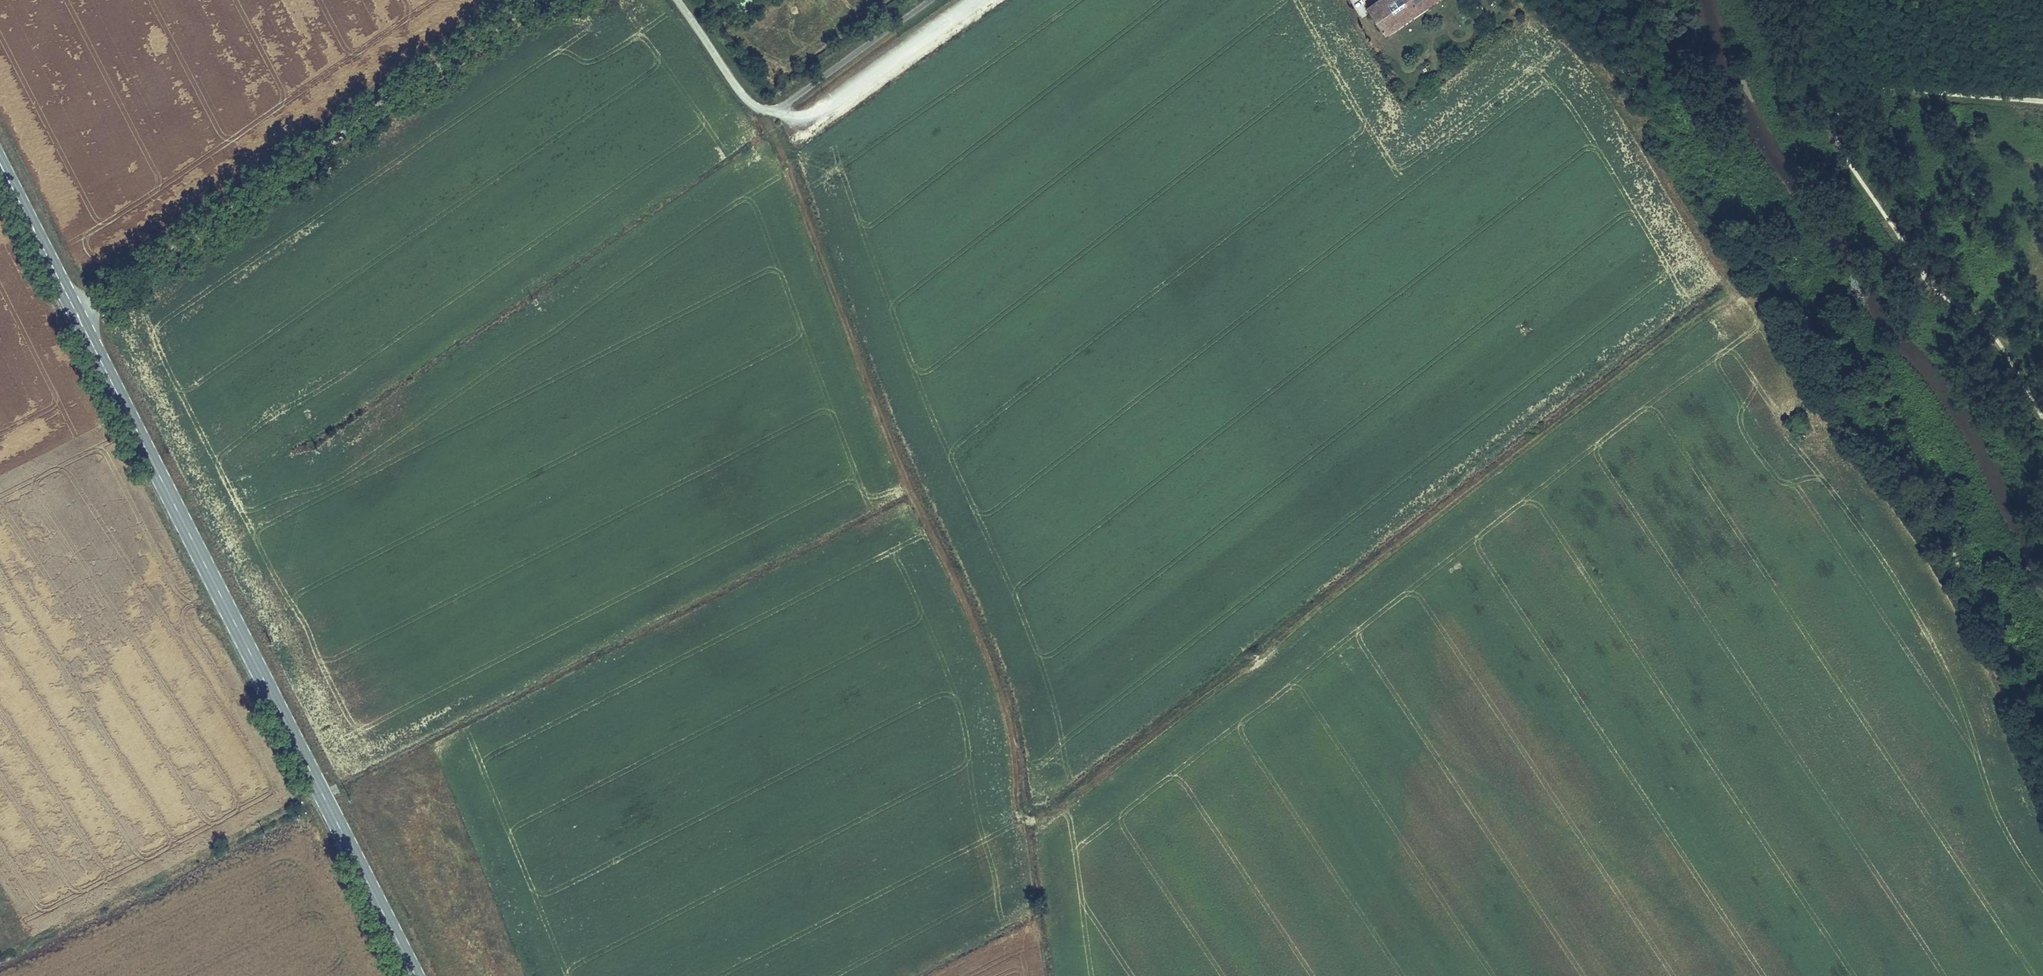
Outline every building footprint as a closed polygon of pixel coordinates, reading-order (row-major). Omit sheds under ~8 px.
[(1369,6),(1388,32),(1434,0),(1378,0),(1369,6)]
